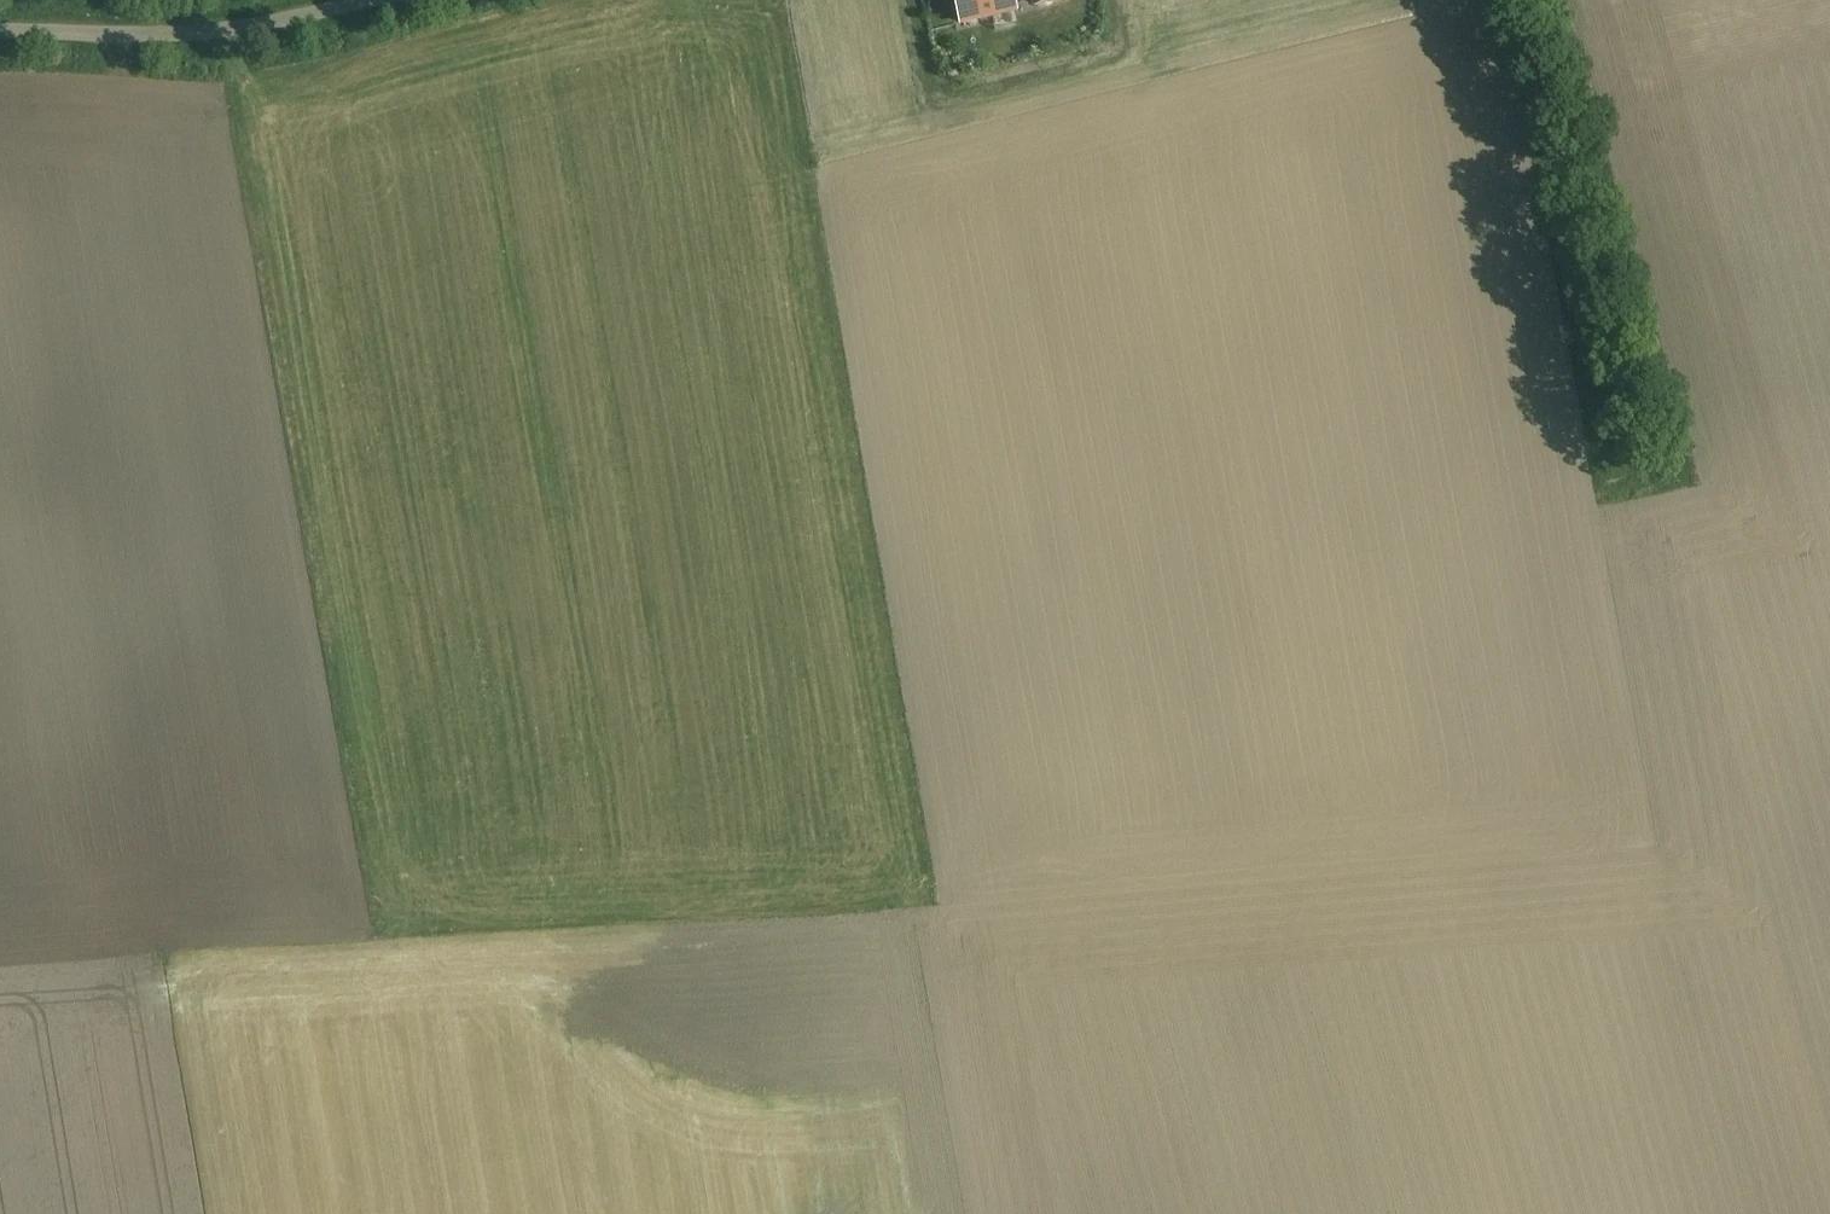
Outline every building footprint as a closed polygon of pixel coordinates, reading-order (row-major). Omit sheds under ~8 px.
[(961,25),(997,16),(994,6),(1012,2),(1012,0),(955,0),(961,25)]
